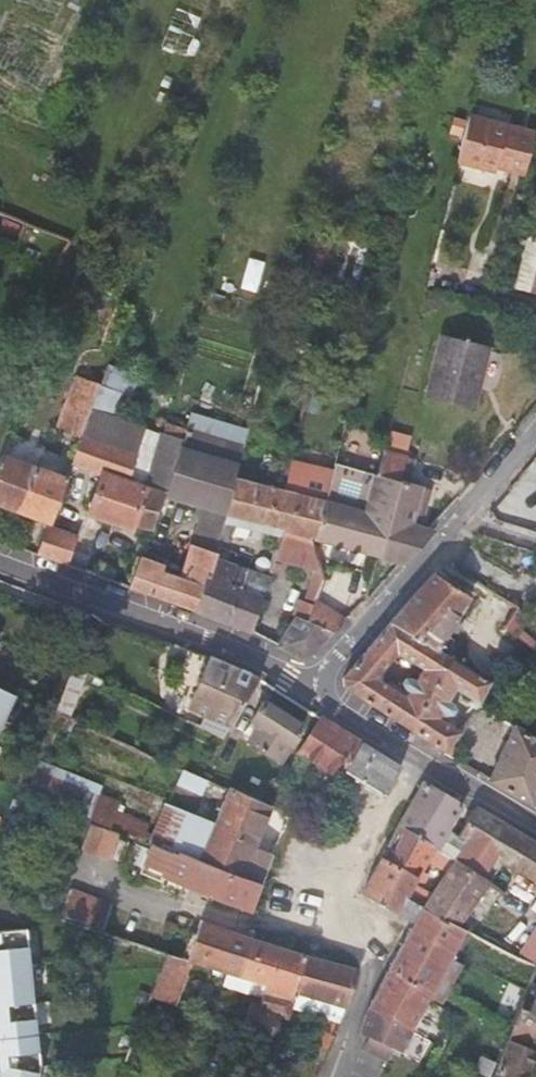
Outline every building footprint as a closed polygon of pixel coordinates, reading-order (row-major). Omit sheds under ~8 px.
[(176,7),(163,46),(190,55),(203,16),(176,7)] [(496,167),(523,174),(533,133),(468,116),(457,162),(494,172),(496,167)] [(513,288),(535,294),(535,238),(528,236),(513,288)] [(440,337),(425,396),(472,408),(487,349),(440,337)] [(298,360),(293,375),(309,380),(313,363),(298,360)] [(90,412),(104,416),(114,391),(130,397),(137,376),(106,369),(100,386),(90,412)] [(56,431),(79,440),(81,435),(90,412),(100,386),(77,377),(56,431)] [(104,416),(90,412),(81,435),(132,453),(140,428),(104,416)] [(242,445),(160,423),(149,458),(232,481),(234,477),(242,445)] [(15,513),(33,467),(41,448),(8,435),(0,454),(0,508),(15,513)] [(133,525),(146,529),(158,493),(140,488),(126,483),(134,454),(132,453),(81,435),(79,440),(69,466),(98,476),(85,515),(131,530),(133,525)] [(412,459),(383,451),(377,476),(399,482),(396,493),(386,532),(379,558),(399,563),(405,564),(431,530),(429,528),(418,526),(428,489),(405,483),(412,459)] [(149,458),(134,454),(126,483),(140,488),(149,458)] [(332,469),(289,457),(287,464),(330,475),(332,469)] [(200,506),(224,513),(232,481),(149,458),(140,488),(158,493),(200,506)] [(330,475),(287,464),(281,488),(296,492),(285,533),(281,532),(279,537),(276,550),(317,564),(313,541),(324,499),(330,475)] [(15,513),(45,524),(47,525),(64,480),(64,479),(33,467),(15,513)] [(377,476),(374,486),(396,493),(399,482),(377,476)] [(223,515),(281,532),(285,533),(296,492),(281,488),(234,477),(232,481),(224,513),(223,515)] [(396,493),(374,486),(368,485),(364,503),(343,497),(341,504),(324,499),(313,541),(379,559),(379,558),(386,532),(396,493)] [(200,506),(189,544),(212,552),(214,545),(216,537),(223,515),(224,513),(200,506)] [(231,526),(279,537),(281,532),(223,515),(216,537),(227,542),(231,526)] [(77,536),(47,525),(45,524),(34,553),(33,556),(66,567),(77,536)] [(161,570),(136,561),(126,589),(193,613),(208,565),(210,557),(212,552),(189,544),(179,577),(161,570)] [(274,558),(318,572),(317,564),(276,550),(274,558)] [(163,565),(138,555),(136,561),(161,570),(163,565)] [(245,570),(210,557),(208,565),(193,613),(236,628),(245,593),(239,591),(245,570)] [(268,578),(245,570),(239,591),(245,593),(236,628),(249,633),(251,634),(268,578)] [(296,617),(278,647),(304,659),(331,634),(306,621),(314,598),(320,581),(318,572),(314,570),(303,602),(299,600),(293,615),(296,617)] [(469,598),(433,574),(391,622),(460,665),(464,658),(446,646),(450,639),(444,634),(469,598)] [(469,647),(485,657),(495,642),(504,627),(512,614),(516,608),(495,594),(484,614),(488,617),(469,647)] [(347,620),(314,598),(306,621),(331,634),(347,620)] [(523,621),(512,614),(504,627),(515,634),(523,621)] [(488,682),(460,665),(391,622),(342,678),(343,687),(411,730),(444,751),(448,745),(458,732),(449,726),(459,712),(454,709),(451,705),(447,701),(455,689),(477,702),(488,682)] [(506,648),(515,634),(504,627),(495,642),(506,648)] [(203,713),(197,725),(221,737),(257,677),(256,677),(210,656),(188,706),(203,713)] [(56,709),(72,715),(87,673),(76,667),(72,666),(56,709)] [(15,696),(0,689),(0,727),(15,696)] [(279,762),(302,726),(263,700),(249,722),(253,725),(244,740),(279,762)] [(481,720),(487,712),(476,705),(471,714),(470,714),(481,720)] [(298,752),(339,778),(344,770),(359,743),(341,732),(319,717),(298,752)] [(487,780),(497,786),(531,805),(535,794),(535,739),(513,727),(487,780)] [(399,768),(359,743),(344,770),(384,795),(399,768)] [(456,751),(448,745),(444,751),(441,755),(451,760),(456,751)] [(101,786),(37,760),(25,794),(87,817),(97,796),(101,786)] [(200,795),(206,780),(181,769),(176,784),(200,795)] [(400,822),(398,826),(435,848),(460,806),(424,783),(400,822)] [(254,847),(270,806),(227,788),(212,822),(198,859),(261,882),(272,852),(254,847)] [(97,796),(87,817),(126,832),(144,839),(148,840),(150,833),(145,831),(147,824),(121,813),(115,810),(117,804),(97,796)] [(163,802),(150,833),(148,840),(171,849),(198,859),(212,822),(163,802)] [(495,819),(476,806),(471,812),(456,836),(450,833),(439,850),(453,859),(489,881),(501,864),(535,883),(535,843),(495,819)] [(430,859),(446,870),(453,859),(439,850),(435,848),(398,826),(381,857),(418,879),(408,896),(423,905),(431,894),(421,886),(428,874),(424,870),(430,859)] [(136,859),(144,839),(126,832),(118,852),(136,859)] [(154,888),(161,877),(171,849),(148,840),(144,839),(136,859),(132,870),(142,875),(139,882),(154,888)] [(171,849),(161,877),(250,912),(261,882),(198,859),(171,849)] [(410,1034),(424,1007),(450,958),(453,953),(466,930),(458,925),(423,905),(408,896),(418,879),(381,857),(360,894),(412,924),(381,982),(365,1010),(359,1033),(366,1038),(390,1051),(398,1055),(410,1034)] [(458,925),(489,881),(453,859),(446,870),(431,894),(423,905),(458,925)] [(122,940),(137,916),(110,907),(106,908),(89,903),(82,926),(122,940)] [(137,916),(122,940),(126,941),(166,954),(186,960),(199,921),(144,903),(141,909),(137,916)] [(202,922),(199,921),(186,960),(189,962),(227,973),(237,977),(253,940),(202,922)] [(39,1066),(25,928),(0,930),(0,1076),(37,1076),(39,1066)] [(264,986),(262,993),(289,1001),(305,956),(301,955),(253,940),(237,977),(227,973),(223,985),(245,992),(249,981),(264,986)] [(174,1003),(189,962),(186,960),(166,954),(151,995),(174,1003)] [(315,1044),(328,1049),(358,970),(305,956),(289,1001),(262,993),(259,1000),(251,998),(244,1017),(239,1029),(237,1034),(266,1042),(278,1014),(286,1017),(290,1009),(325,1020),(315,1044)] [(462,965),(450,958),(424,1007),(429,1009),(434,1000),(440,1003),(462,965)] [(530,979),(517,1012),(492,1076),(526,1076),(535,1054),(535,983),(530,979)] [(236,1014),(232,1026),(239,1029),(244,1017),(236,1014)] [(227,1038),(234,1042),(237,1034),(239,1029),(232,1026),(227,1038)] [(390,1051),(366,1038),(360,1050),(383,1064),(390,1051)] [(480,1057),(472,1076),(488,1076),(494,1062),(480,1057)] [(222,1072),(215,1069),(211,1076),(220,1076),(222,1072)]
